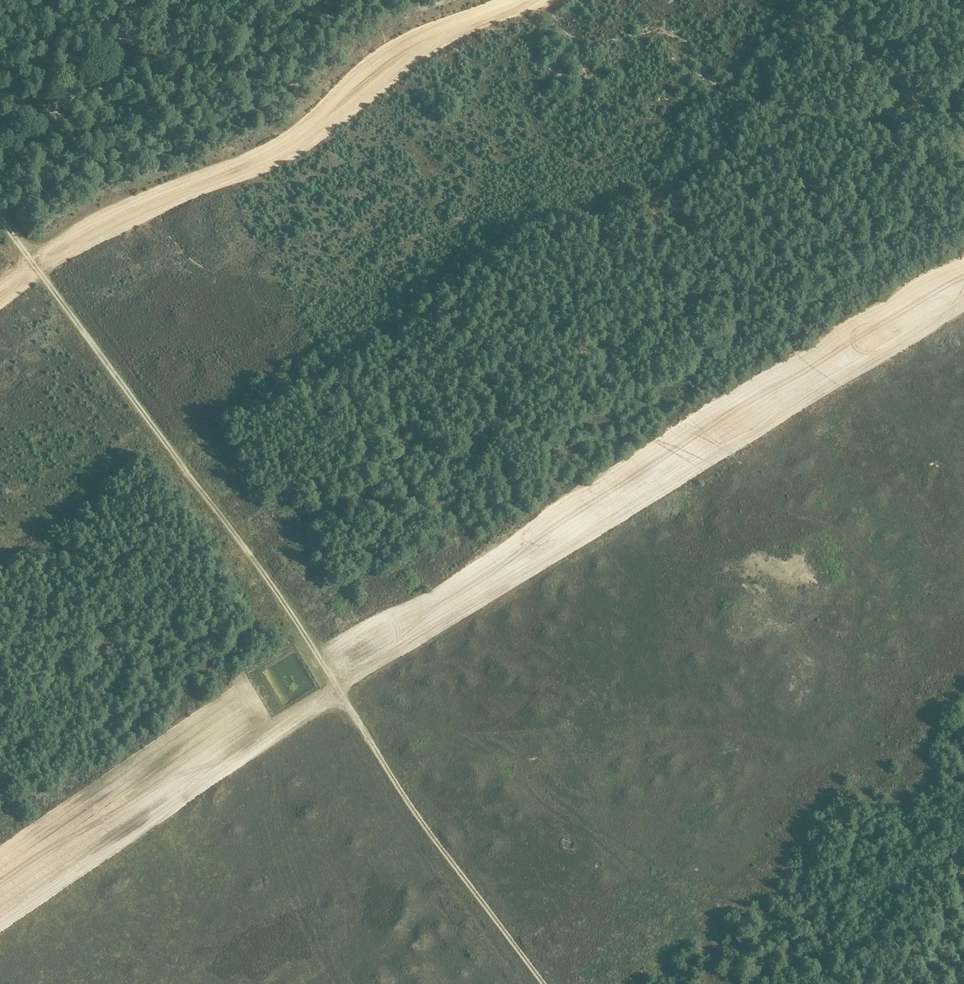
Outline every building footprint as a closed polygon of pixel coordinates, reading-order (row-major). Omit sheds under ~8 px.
[(631,508),(626,510),(630,517),(635,514),(631,508)]
